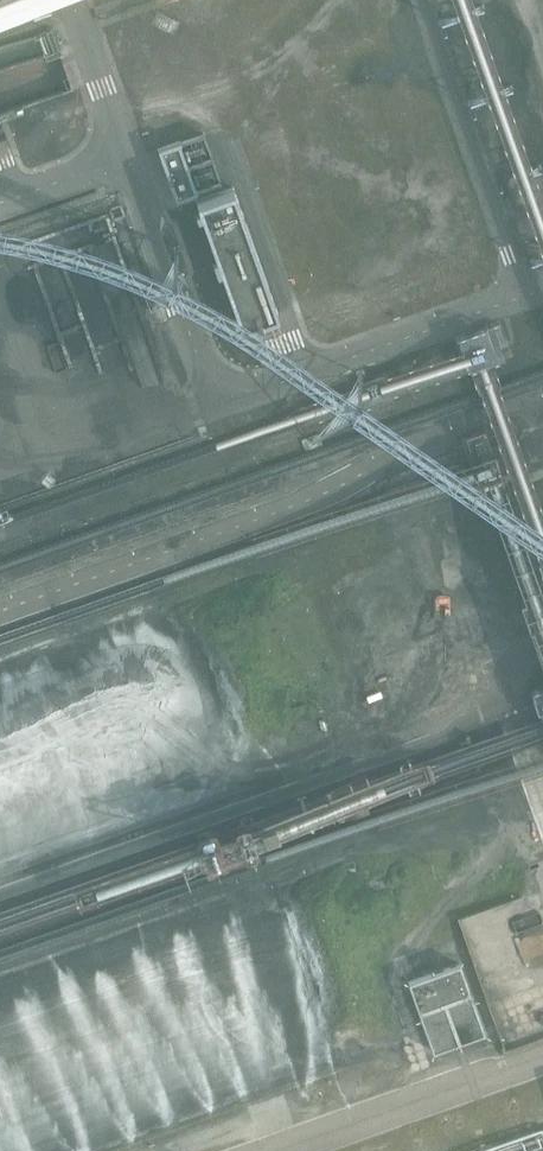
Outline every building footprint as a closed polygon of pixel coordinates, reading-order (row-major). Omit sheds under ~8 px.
[(275,314),(234,190),(198,202),(239,326),(275,314)] [(432,1051),(483,1033),(458,964),(407,983),(432,1051)]
